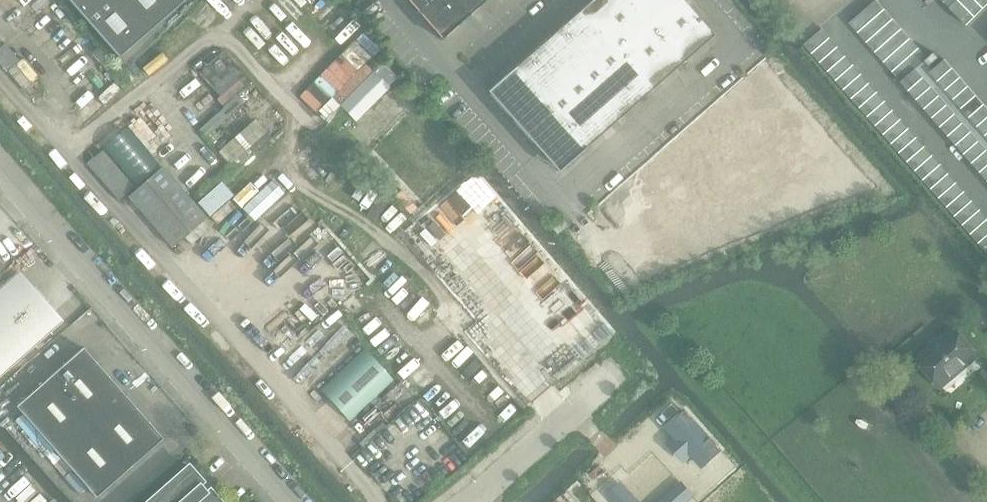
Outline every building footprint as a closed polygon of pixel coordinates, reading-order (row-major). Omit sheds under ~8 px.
[(185,0),(68,0),(119,58),(185,0)] [(419,14),(435,0),(406,0),(419,14)] [(451,0),(435,0),(419,14),(442,40),(467,18),(451,0)] [(467,18),(487,0),(451,0),(467,18)] [(624,0),(591,0),(577,12),(613,52),(645,24),(624,0)] [(645,24),(672,0),(624,0),(645,24)] [(683,0),(672,0),(645,24),(681,64),(714,35),(683,0)] [(849,23),(858,33),(885,9),(876,0),(849,23)] [(966,26),(986,5),(986,0),(941,0),(966,26)] [(885,9),(858,33),(866,43),(893,19),(885,9)] [(648,93),(613,52),(577,12),(487,91),(535,147),(538,144),(561,169),(648,93)] [(893,19),(866,43),(875,52),(902,29),(893,19)] [(681,64),(645,24),(613,52),(648,93),(681,64)] [(902,29),(875,52),(883,62),(910,39),(902,29)] [(830,38),(812,54),(820,63),(838,47),(830,38)] [(910,39),(883,62),(892,72),(919,48),(910,39)] [(838,47),(820,63),(828,72),(845,56),(838,47)] [(919,48),(892,72),(900,82),(927,58),(919,48)] [(900,82),(986,181),(986,108),(979,99),(945,60),(942,62),(934,53),(927,58),(900,82)] [(374,69),(339,107),(356,122),(390,86),(374,69)] [(126,127),(102,147),(135,186),(159,165),(146,150),(126,127)] [(87,164),(118,201),(134,187),(102,151),(87,164)] [(143,213),(173,187),(158,170),(128,196),(143,213)] [(157,230),(188,204),(173,187),(143,213),(157,230)] [(172,247),(202,221),(188,204),(157,230),(172,247)] [(557,234),(568,225),(562,217),(550,227),(557,234)] [(970,234),(978,243),(986,235),(986,219),(970,234)] [(978,243),(986,253),(986,251),(986,235),(978,243)] [(39,297),(17,271),(16,271),(18,275),(0,291),(0,331),(39,297)] [(55,322),(58,319),(61,322),(62,322),(39,297),(0,331),(0,371),(55,322)] [(940,385),(975,355),(982,364),(980,366),(981,366),(984,364),(952,327),(916,358),(947,395),(950,392),(949,392),(947,394),(940,385)] [(122,393),(82,348),(37,388),(16,407),(56,452),(122,393)] [(96,498),(162,438),(122,393),(56,452),(96,498)] [(685,411),(667,428),(675,437),(668,444),(684,461),(696,451),(706,462),(720,450),(685,411)] [(208,488),(188,466),(155,495),(161,501),(220,501),(208,488)] [(693,496),(683,484),(662,501),(687,501),(693,496)] [(607,496),(612,501),(634,501),(618,485),(607,496)]
